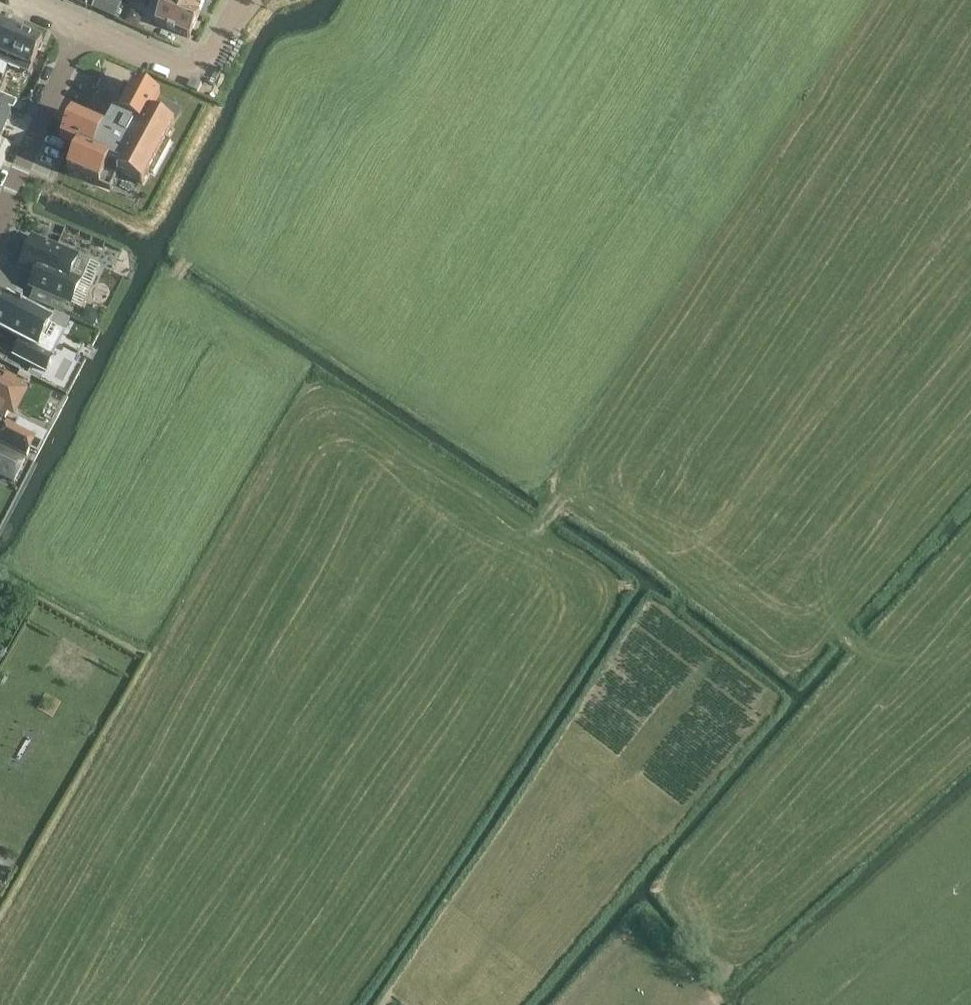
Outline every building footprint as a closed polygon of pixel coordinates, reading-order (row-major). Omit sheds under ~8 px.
[(110,0),(95,0),(92,8),(116,18),(121,5),(110,0)] [(168,0),(164,0),(154,23),(189,38),(200,14),(198,13),(168,0)] [(198,13),(204,0),(168,0),(198,13)] [(8,66),(22,33),(2,24),(0,28),(0,62),(8,66)] [(22,33),(8,66),(28,75),(42,42),(22,33)] [(159,97),(134,84),(110,129),(73,113),(61,139),(78,146),(67,170),(110,188),(118,170),(142,183),(149,170),(154,172),(170,141),(166,139),(173,125),(150,113),(159,97)] [(13,109),(17,101),(0,94),(0,104),(13,109)] [(2,135),(11,114),(0,109),(0,134),(2,135)] [(33,237),(20,268),(35,274),(30,287),(71,304),(81,280),(91,284),(100,265),(79,256),(33,237)] [(19,302),(5,295),(0,304),(0,311),(1,312),(0,315),(0,327),(24,339),(16,354),(47,370),(54,356),(53,355),(58,345),(44,338),(54,320),(24,305),(25,303),(20,301),(19,302)] [(4,417),(5,418),(22,385),(21,385),(0,374),(0,415),(4,417)] [(6,422),(0,434),(0,442),(27,456),(31,448),(22,444),(32,426),(20,420),(16,427),(6,422)] [(25,460),(0,446),(0,473),(14,481),(25,460)]
